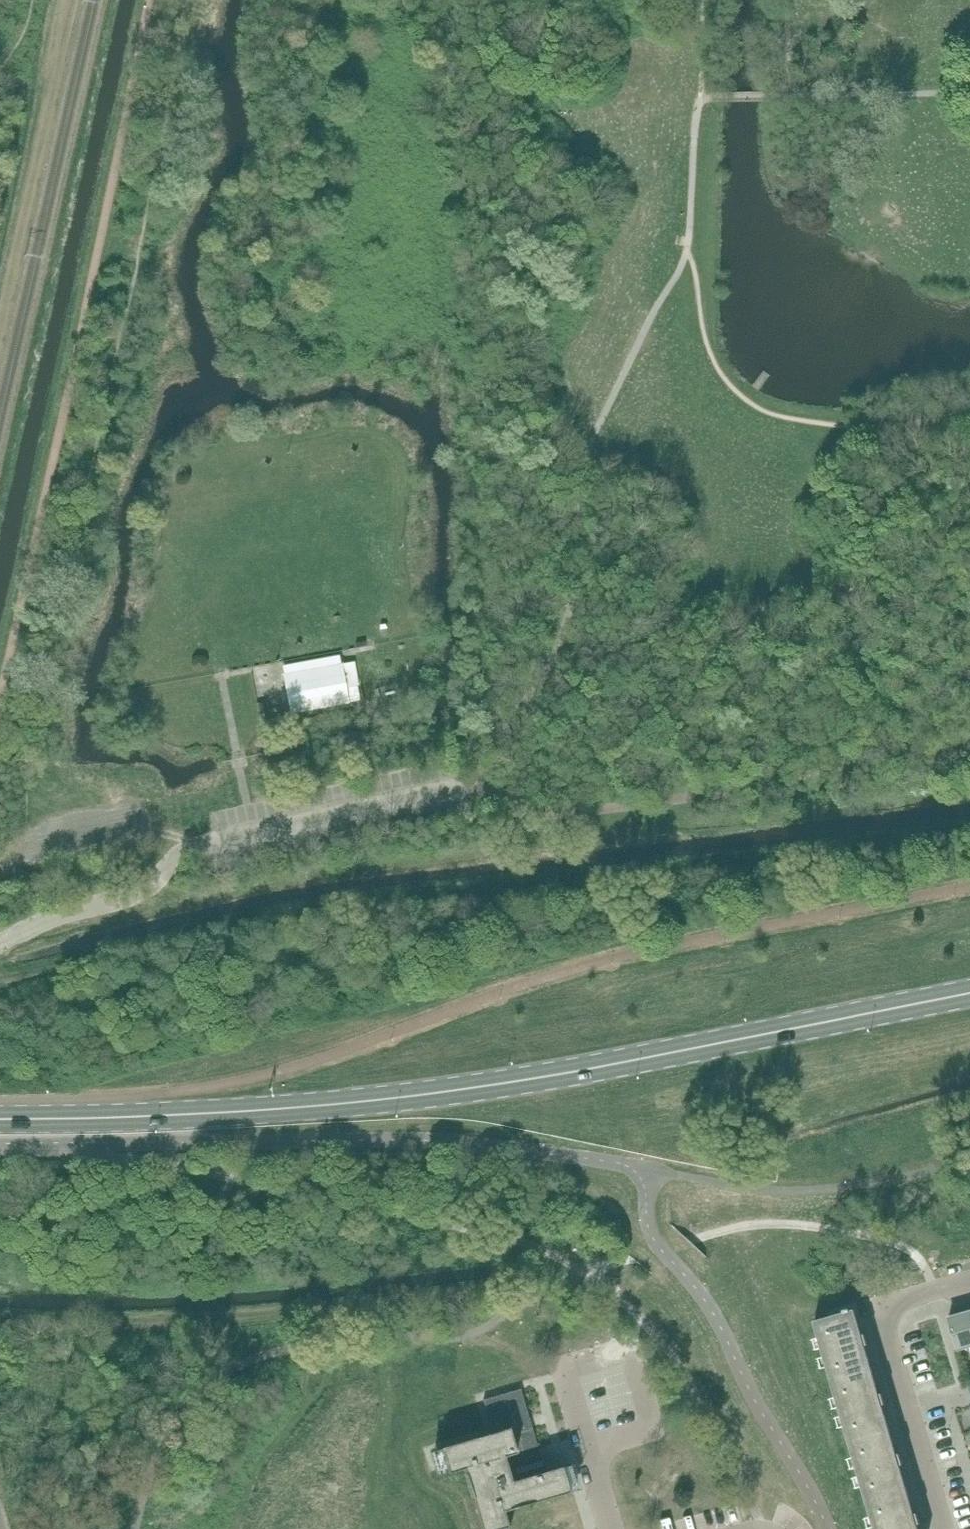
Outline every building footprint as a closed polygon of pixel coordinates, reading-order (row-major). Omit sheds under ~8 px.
[(356,674),(344,676),(342,664),(283,675),(290,714),(349,703),(346,688),(358,686),(356,674)] [(831,1381),(872,1370),(866,1347),(868,1346),(865,1335),(862,1336),(855,1311),(851,1312),(850,1309),(844,1311),(845,1313),(814,1322),(831,1381)] [(969,1347),(969,1312),(949,1318),(958,1350),(969,1347)] [(880,1395),(872,1370),(831,1381),(850,1443),(890,1432),(883,1406),(885,1405),(882,1394),(880,1395)] [(529,1419),(524,1402),(487,1413),(492,1433),(440,1449),(441,1450),(435,1451),(442,1474),(448,1473),(448,1474),(463,1469),(480,1528),(507,1528),(506,1527),(507,1527),(502,1512),(568,1493),(568,1492),(573,1490),(566,1467),(561,1469),(561,1468),(528,1477),(525,1466),(541,1461),(529,1419)] [(897,1455),(890,1432),(850,1443),(866,1501),(907,1490),(900,1466),(903,1466),(900,1454),(897,1455)] [(907,1490),(866,1501),(875,1528),(919,1528),(918,1526),(920,1525),(917,1514),(914,1514),(907,1490)]
